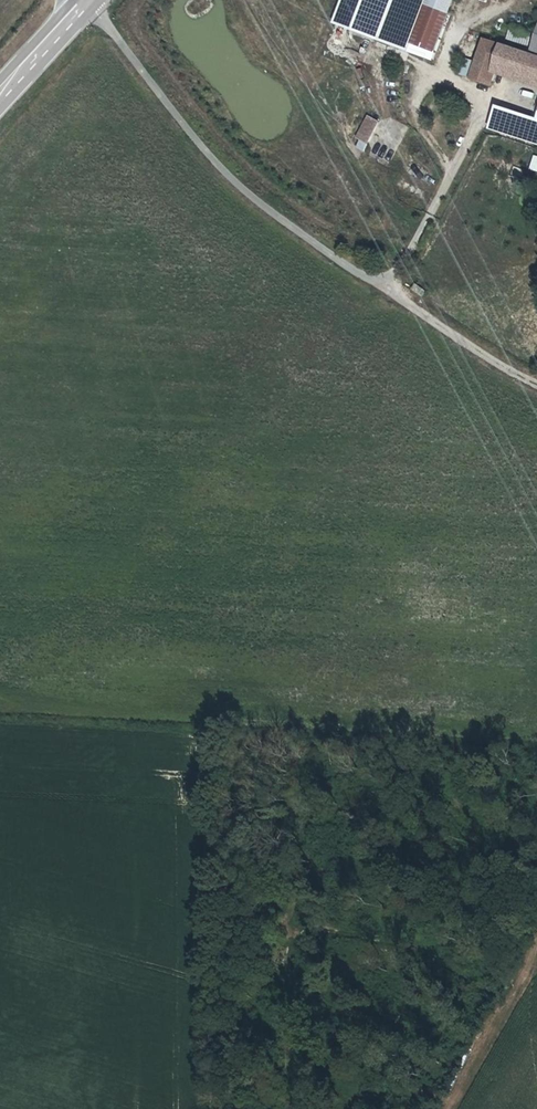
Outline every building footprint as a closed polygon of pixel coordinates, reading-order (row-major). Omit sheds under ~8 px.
[(379,39),(394,0),(344,0),(335,22),(379,39)] [(379,39),(409,51),(412,43),(434,51),(453,0),(394,0),(379,39)] [(532,50),(536,37),(510,28),(505,40),(524,47),(532,50)] [(530,55),(532,50),(524,47),(522,53),(484,40),(477,61),(464,57),(459,73),(483,82),(489,84),(495,68),(536,82),(536,58),(530,55)] [(383,114),(389,101),(382,98),(388,87),(376,80),(362,102),(383,114)] [(382,98),(389,101),(395,91),(388,87),(382,98)] [(533,140),(536,132),(536,133),(536,120),(517,113),(513,124),(501,120),(498,128),(533,140)] [(369,115),(354,146),(367,152),(382,121),(369,115)]
